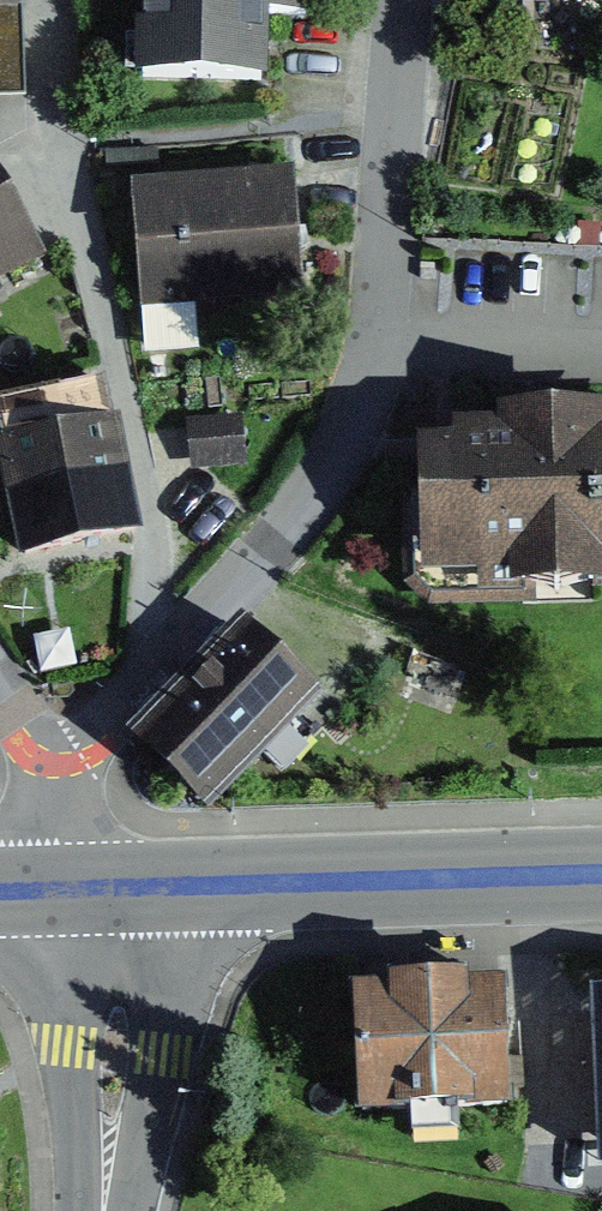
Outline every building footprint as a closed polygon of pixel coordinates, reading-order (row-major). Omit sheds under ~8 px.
[(26,96),(25,0),(0,0),(0,96),(26,96)] [(271,78),(271,0),(132,0),(133,77),(271,78)] [(295,174),(133,190),(150,312),(307,294),(295,174)] [(53,267),(0,192),(0,294),(53,267)] [(0,390),(0,445),(18,550),(141,530),(115,371),(0,390)] [(405,436),(420,603),(601,588),(601,419),(405,436)] [(323,688),(244,611),(133,725),(212,802),(323,688)] [(483,990),(340,995),(345,1116),(488,1111),(483,990)]
